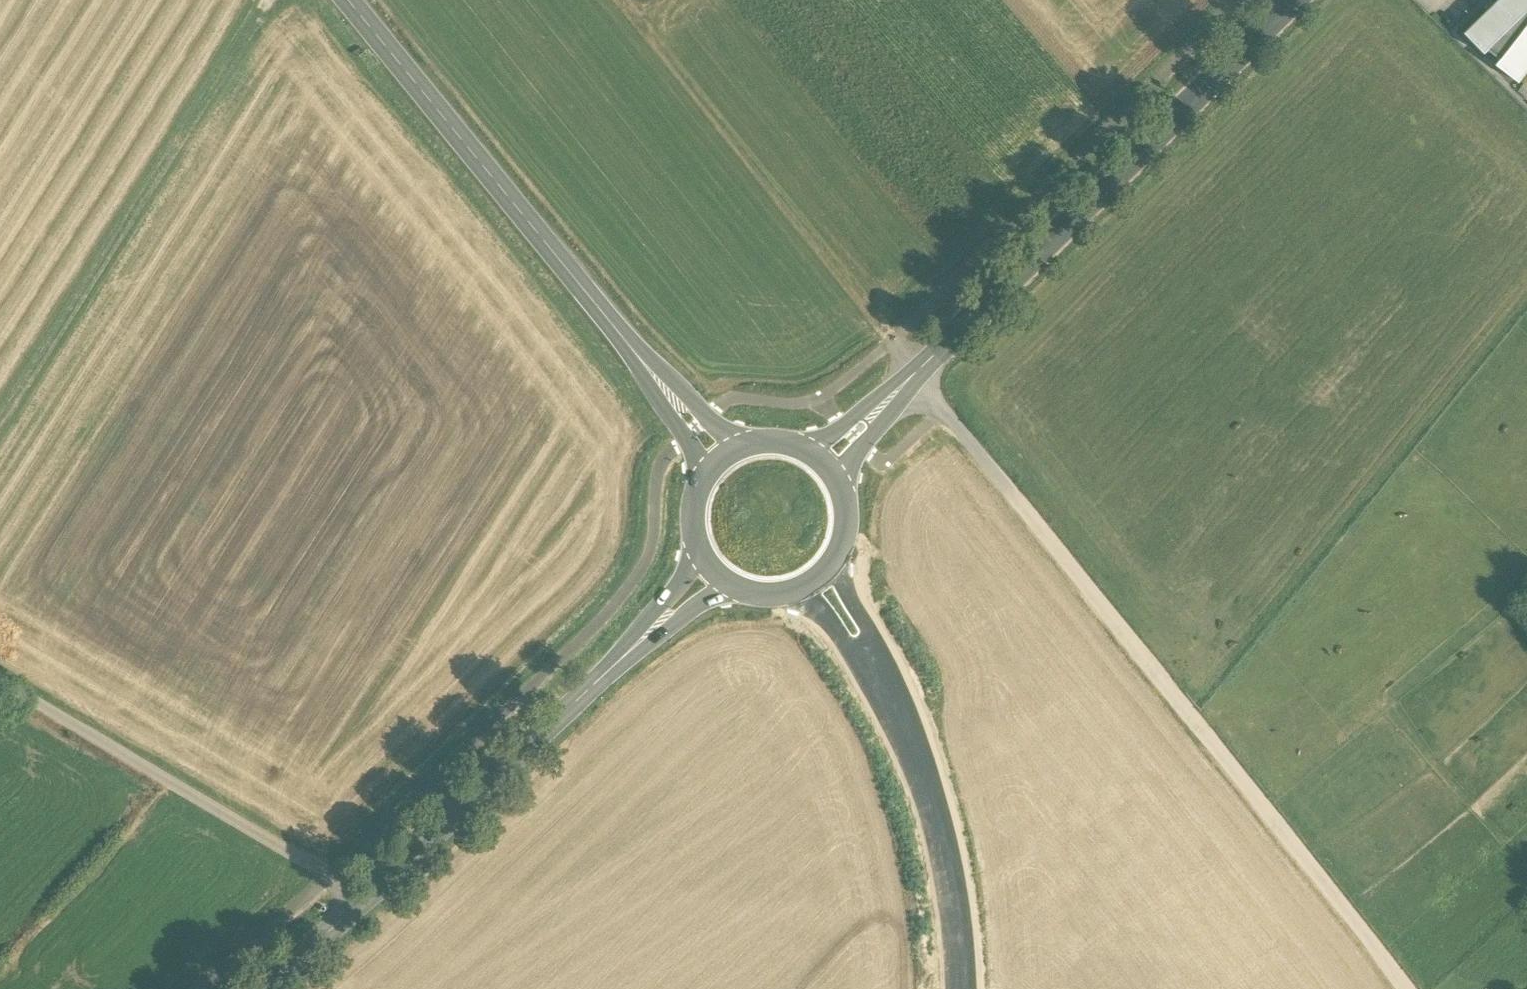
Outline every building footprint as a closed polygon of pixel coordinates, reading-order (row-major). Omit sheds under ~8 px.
[(1464,33),(1484,54),(1487,50),(1499,60),(1495,65),(1518,82),(1526,70),(1526,0),(1498,0),(1464,33)]
